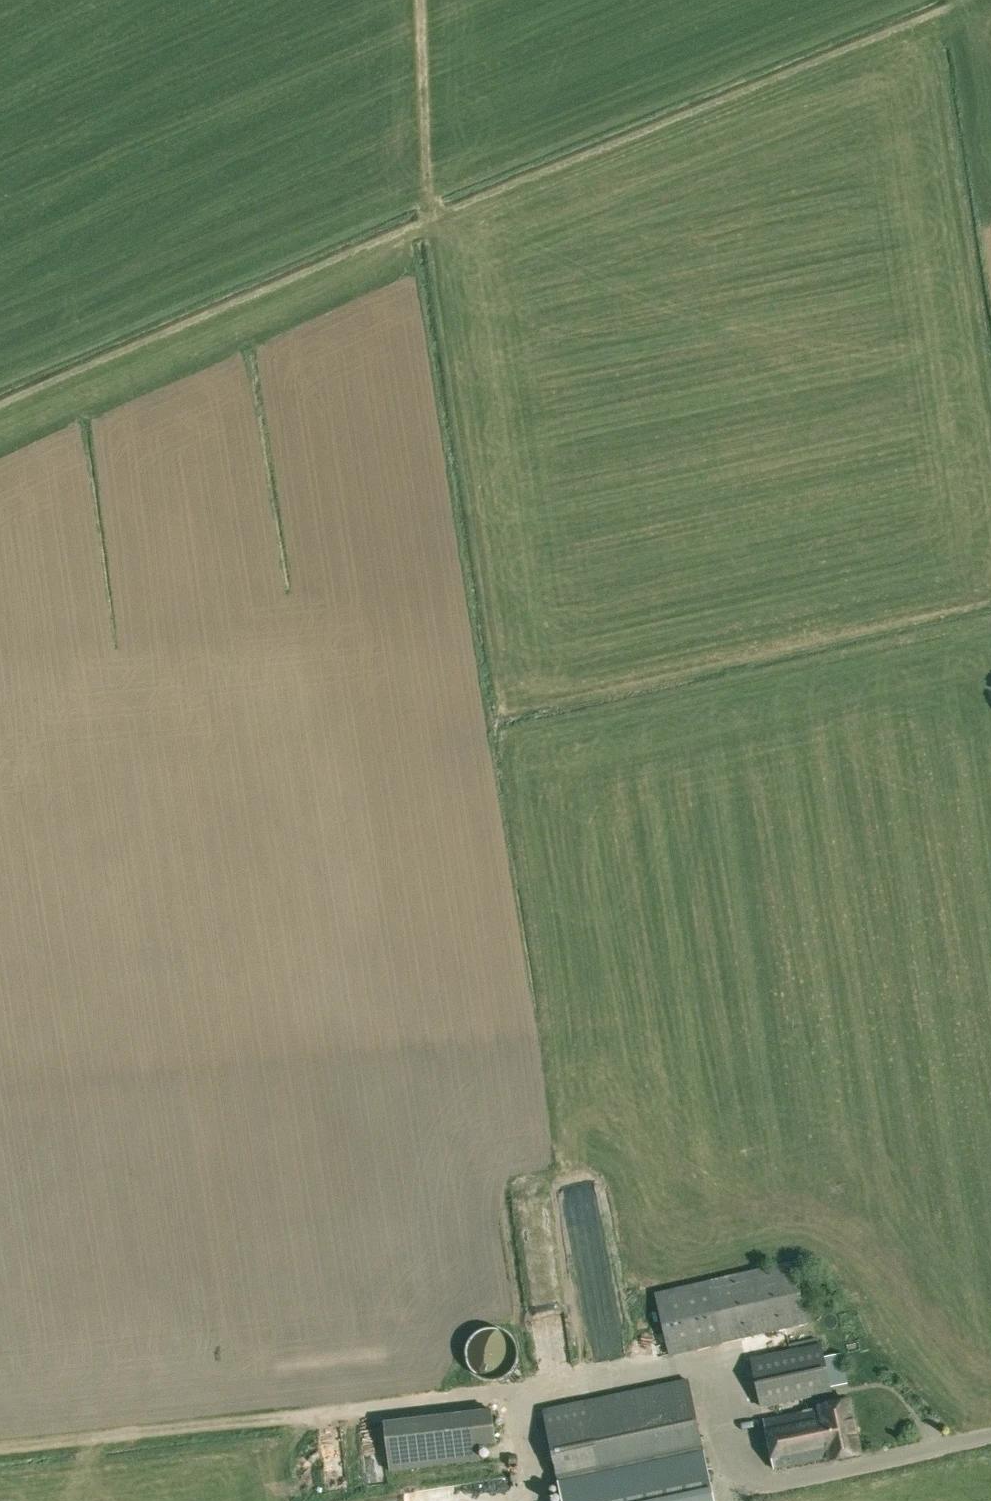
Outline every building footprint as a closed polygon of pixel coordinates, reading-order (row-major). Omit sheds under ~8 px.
[(656,1293),(670,1354),(807,1323),(793,1262),(656,1293)] [(466,1349),(466,1351),(465,1353),(466,1356),(466,1358),(466,1360),(467,1362),(468,1364),(469,1366),(471,1368),(472,1370),(474,1372),(475,1373),(477,1374),(481,1377),(483,1377),(486,1378),(488,1378),(490,1379),(492,1379),(495,1379),(497,1378),(499,1378),(501,1377),(503,1376),(505,1375),(507,1373),(509,1372),(511,1370),(512,1369),(513,1367),(515,1365),(515,1363),(516,1360),(517,1358),(517,1356),(517,1354),(517,1351),(517,1349),(517,1347),(516,1345),(515,1343),(514,1341),(513,1339),(512,1337),(511,1335),(509,1334),(507,1332),(505,1331),(504,1330),(501,1329),(499,1328),(497,1327),(493,1327),(491,1327),(486,1327),(484,1328),(482,1329),(480,1330),(478,1331),(474,1333),(471,1337),(470,1338),(469,1340),(468,1342),(467,1344),(466,1347),(466,1349)] [(751,1359),(762,1409),(818,1396),(818,1393),(831,1391),(820,1340),(799,1345),(800,1348),(751,1359)] [(841,1353),(824,1356),(827,1374),(845,1370),(841,1353)] [(688,1380),(544,1410),(563,1500),(714,1500),(688,1380)] [(764,1419),(774,1468),(830,1457),(830,1459),(860,1453),(848,1399),(820,1405),(821,1408),(764,1419)] [(383,1422),(389,1470),(480,1460),(478,1444),(495,1442),(491,1409),(383,1422)] [(386,1479),(381,1428),(366,1430),(371,1481),(386,1479)]
